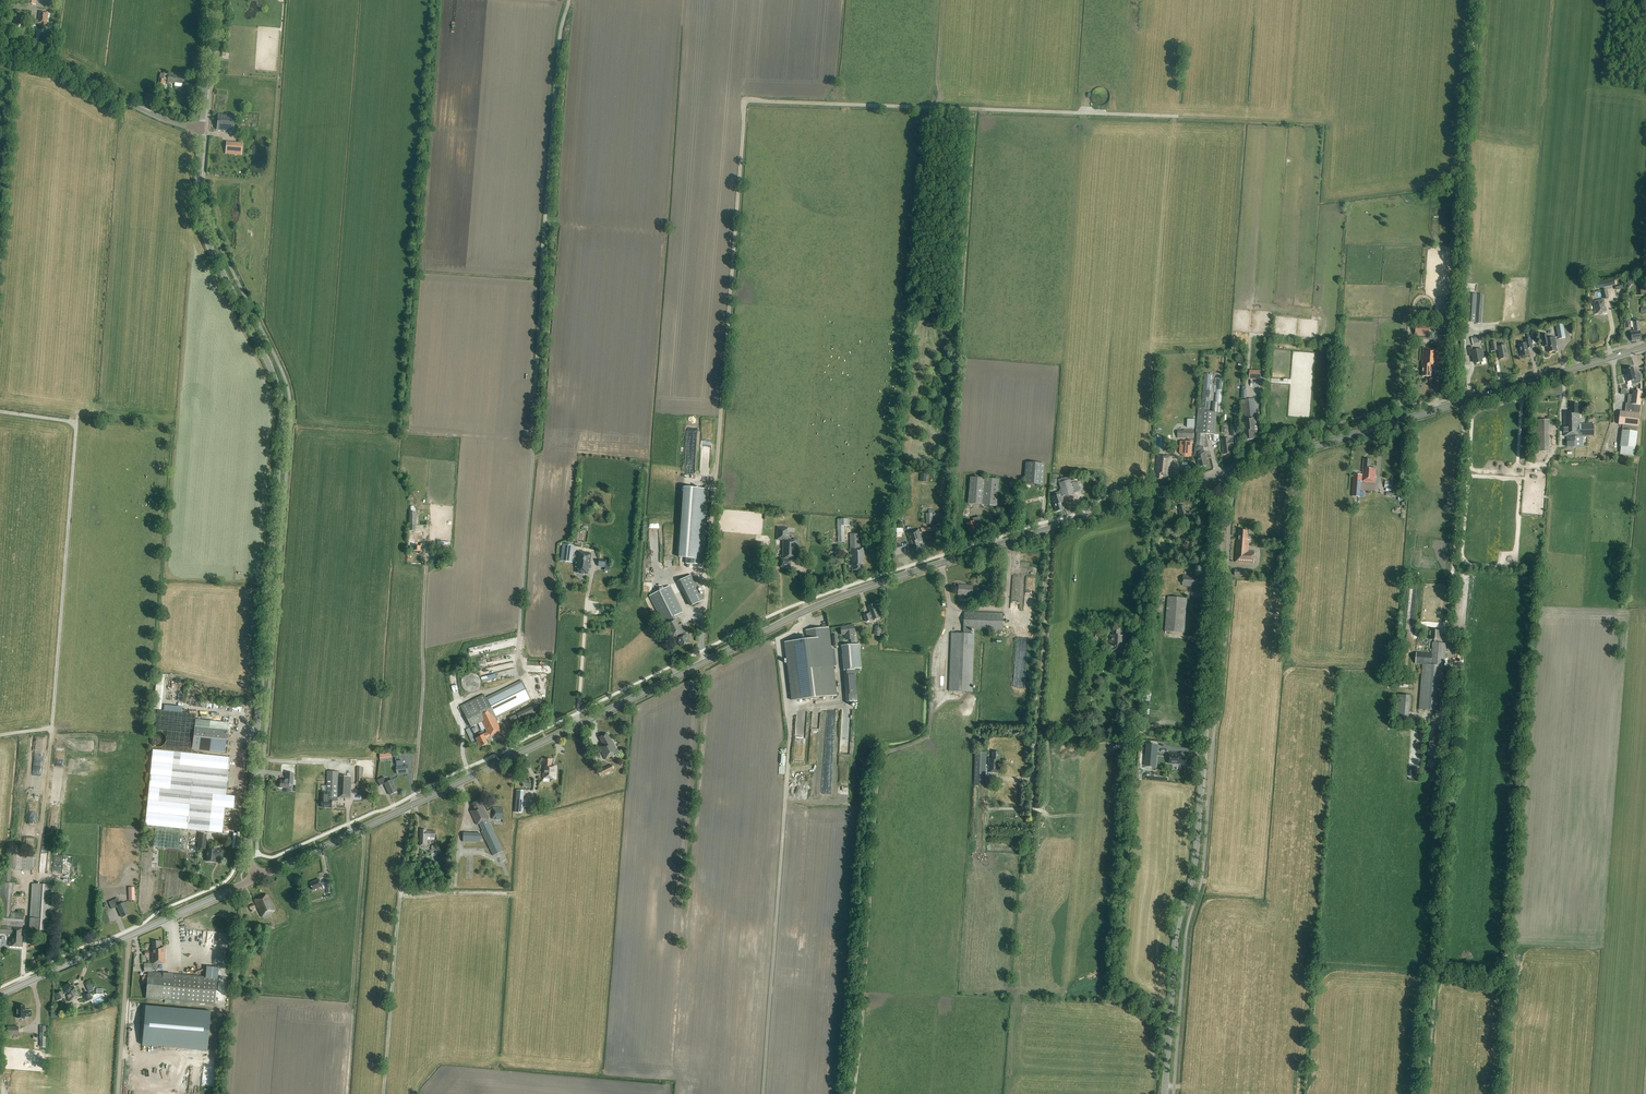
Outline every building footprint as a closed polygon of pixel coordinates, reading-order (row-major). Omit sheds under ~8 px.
[(41,27),(41,29),(45,29),(45,24),(46,24),(48,12),(39,11),(38,20),(34,20),(34,22),(38,22),(38,23),(40,23),(39,27),(41,27)] [(168,74),(168,75),(160,73),(159,79),(164,79),(163,80),(167,80),(167,82),(182,84),(183,77),(176,76),(168,74)] [(218,121),(218,122),(218,127),(221,127),(221,129),(224,129),(224,127),(231,128),(231,123),(232,123),(232,122),(231,122),(232,117),(219,116),(218,121)] [(241,151),(242,144),(234,144),(234,147),(233,150),(230,150),(229,153),(230,153),(237,154),(237,151),(241,151)] [(1594,284),(1595,290),(1615,285),(1614,280),(1594,284)] [(1481,323),(1483,295),(1469,294),(1467,322),(1481,323)] [(1607,312),(1605,302),(1604,299),(1603,299),(1594,301),(1594,303),(1593,303),(1596,314),(1607,312)] [(1631,332),(1632,341),(1641,340),(1639,321),(1634,322),(1635,332),(1631,332)] [(1415,336),(1429,337),(1429,324),(1415,323),(1415,336)] [(1555,326),(1558,339),(1565,338),(1563,325),(1555,326)] [(1555,343),(1556,343),(1555,338),(1548,339),(1548,335),(1542,336),(1544,347),(1547,346),(1548,352),(1557,351),(1555,343)] [(1531,339),(1525,340),(1526,343),(1519,344),(1521,356),(1529,355),(1528,348),(1532,347),(1531,339)] [(1506,345),(1496,347),(1495,342),(1491,342),(1493,351),(1498,350),(1500,359),(1508,358),(1506,345)] [(1485,358),(1484,359),(1482,349),(1474,351),(1473,347),(1468,348),(1470,356),(1474,355),(1475,363),(1481,362),(1482,365),(1487,364),(1485,358)] [(1423,367),(1422,376),(1431,377),(1432,367),(1438,367),(1439,349),(1423,348),(1422,366),(1423,367)] [(1637,384),(1641,382),(1641,375),(1641,374),(1635,376),(1633,368),(1624,370),(1628,382),(1631,382),(1632,385),(1634,389),(1638,388),(1637,384)] [(1260,379),(1261,371),(1249,371),(1249,379),(1260,379)] [(1201,407),(1198,407),(1196,433),(1197,433),(1197,446),(1196,446),(1195,454),(1197,460),(1198,460),(1199,467),(1207,465),(1205,456),(1206,456),(1205,451),(1201,452),(1201,446),(1203,446),(1204,434),(1215,435),(1217,413),(1222,413),(1223,404),(1213,403),(1213,412),(1208,412),(1211,375),(1204,374),(1201,407)] [(1626,404),(1625,412),(1620,411),(1619,424),(1623,425),(1620,447),(1620,455),(1634,456),(1634,448),(1636,448),(1640,413),(1641,405),(1642,392),(1633,391),(1633,395),(1628,395),(1627,404),(1626,404)] [(1258,433),(1255,403),(1255,399),(1243,400),(1245,417),(1242,417),(1244,434),(1245,434),(1246,440),(1254,439),(1253,433),(1258,433)] [(1594,424),(1580,424),(1579,407),(1578,407),(1578,403),(1571,403),(1571,412),(1564,412),(1564,436),(1567,436),(1567,447),(1587,447),(1587,437),(1584,437),(1583,436),(1594,436),(1594,424)] [(1549,420),(1536,420),(1536,452),(1550,452),(1549,420)] [(1183,430),(1183,431),(1178,431),(1177,438),(1186,439),(1186,437),(1189,438),(1188,439),(1193,439),(1194,431),(1183,430)] [(1232,440),(1229,440),(1229,439),(1222,440),(1223,455),(1231,454),(1230,448),(1233,447),(1232,440)] [(1179,453),(1185,454),(1185,458),(1191,458),(1192,442),(1180,441),(1179,453)] [(1169,477),(1170,462),(1171,462),(1171,457),(1157,455),(1156,472),(1157,472),(1157,479),(1162,479),(1162,476),(1169,477)] [(1375,483),(1376,466),(1371,466),(1371,460),(1364,459),(1363,475),(1361,475),(1353,474),(1351,497),(1364,498),(1364,492),(1360,492),(1361,481),(1375,483)] [(1024,485),(1043,486),(1044,464),(1025,463),(1024,485)] [(970,477),(968,503),(996,506),(999,480),(970,477)] [(1055,493),(1055,496),(1052,497),(1054,503),(1056,511),(1063,509),(1061,504),(1061,503),(1062,503),(1061,497),(1063,497),(1063,496),(1073,493),(1068,477),(1061,479),(1061,477),(1057,478),(1059,483),(1058,483),(1060,490),(1059,490),(1059,492),(1055,493)] [(708,489),(685,488),(680,558),(686,558),(686,564),(703,565),(708,489)] [(1386,493),(1386,496),(1399,497),(1398,501),(1405,501),(1406,494),(1386,493)] [(1182,521),(1182,522),(1185,521),(1185,520),(1190,519),(1187,510),(1186,511),(1185,506),(1179,508),(1180,513),(1179,513),(1182,521)] [(982,526),(981,522),(979,517),(973,519),(973,521),(967,523),(970,534),(977,532),(976,528),(982,526)] [(849,519),(837,519),(838,542),(845,542),(844,526),(849,526),(849,519)] [(1164,521),(1167,531),(1176,529),(1173,519),(1164,521)] [(796,560),(796,544),(798,545),(799,539),(794,539),(794,540),(788,540),(789,528),(777,527),(776,540),(784,540),(783,559),(781,559),(781,567),(790,567),(791,560),(796,560)] [(919,529),(906,533),(909,542),(910,542),(913,551),(921,549),(919,543),(923,541),(919,529)] [(1237,540),(1235,562),(1254,564),(1255,552),(1248,551),(1249,540),(1247,540),(1248,531),(1240,530),(1239,540),(1237,540)] [(851,564),(851,566),(848,566),(848,568),(853,568),(853,570),(863,570),(863,564),(864,564),(864,548),(859,548),(859,534),(850,534),(851,564)] [(422,545),(422,540),(418,539),(418,536),(414,535),(414,539),(414,542),(410,542),(410,546),(415,546),(414,550),(420,551),(421,545),(422,545)] [(562,547),(561,558),(572,559),(574,548),(562,547)] [(590,564),(592,553),(579,551),(577,563),(576,562),(575,567),(577,568),(576,573),(588,575),(589,569),(590,569),(591,564),(590,564)] [(610,572),(610,565),(605,564),(605,560),(599,559),(598,566),(605,567),(604,571),(610,572)] [(652,589),(652,570),(648,570),(648,581),(643,581),(643,589),(652,589)] [(703,600),(691,575),(679,581),(691,606),(703,600)] [(1191,586),(1191,585),(1197,586),(1198,578),(1192,577),(1192,576),(1183,576),(1182,586),(1191,586)] [(978,594),(972,593),(973,586),(959,585),(958,595),(964,595),(964,600),(967,600),(968,595),(972,596),(972,600),(978,601),(978,594)] [(671,639),(676,636),(677,639),(681,647),(690,643),(686,635),(684,632),(685,632),(677,616),(677,615),(682,612),(669,586),(650,596),(663,624),(671,639)] [(1168,597),(1165,631),(1184,633),(1187,598),(1168,597)] [(874,604),(868,606),(871,613),(864,616),(866,622),(873,620),(880,618),(878,613),(877,613),(874,604)] [(650,617),(645,608),(640,610),(645,620),(650,617)] [(951,633),(949,676),(949,691),(972,692),(974,634),(971,634),(971,629),(1002,630),(1003,613),(964,612),(963,634),(951,633)] [(855,634),(854,625),(849,625),(849,626),(841,627),(842,635),(844,635),(845,641),(854,639),(854,634),(855,634)] [(837,696),(829,627),(805,630),(806,639),(784,642),(791,701),(837,696)] [(1113,635),(1111,635),(1109,652),(1114,652),(1114,653),(1124,653),(1125,636),(1120,636),(1121,629),(1114,628),(1114,629),(1113,629),(1113,631),(1113,635)] [(1422,664),(1419,709),(1441,711),(1446,644),(1437,643),(1438,640),(1439,640),(1440,631),(1432,630),(1431,640),(1434,640),(1434,643),(1433,643),(1432,654),(1416,653),(1416,664),(1422,664)] [(1452,650),(1460,651),(1460,641),(1452,641),(1452,650)] [(855,669),(862,668),(860,644),(842,646),(846,695),(857,694),(855,669)] [(1407,671),(1409,648),(1400,648),(1398,671),(1407,671)] [(466,674),(464,676),(462,679),(461,682),(461,684),(462,687),(464,689),(466,691),(469,692),(472,692),(475,692),(477,690),(479,688),(480,685),(481,683),(481,680),(480,678),(479,676),(476,674),(474,673),(471,673),(468,673),(466,674)] [(486,698),(484,694),(461,706),(471,727),(482,722),(488,733),(484,735),(482,732),(476,735),(477,738),(476,739),(480,747),(488,744),(485,739),(489,737),(497,733),(497,732),(501,730),(495,718),(532,700),(522,681),(486,698)] [(1395,721),(1408,722),(1411,696),(1398,694),(1395,721)] [(537,704),(514,716),(509,718),(514,727),(521,723),(522,724),(542,715),(537,704)] [(225,750),(227,730),(194,727),(192,746),(225,750)] [(603,745),(599,747),(605,760),(618,753),(612,741),(611,741),(607,734),(600,738),(603,745)] [(1147,740),(1145,762),(1156,763),(1158,741),(1147,740)] [(153,750),(150,775),(145,825),(222,833),(224,808),(229,808),(230,795),(226,795),(230,758),(153,750)] [(976,752),(975,785),(984,786),(985,753),(976,752)] [(998,772),(999,762),(1000,752),(993,752),(992,758),(989,758),(988,771),(998,772)] [(1182,755),(1169,754),(1168,764),(1180,764),(1186,764),(1186,758),(1181,758),(1182,755)] [(544,762),(543,778),(555,779),(556,766),(551,766),(551,760),(545,759),(545,762),(544,762)] [(598,771),(600,777),(613,770),(611,765),(598,771)] [(1419,777),(1420,768),(1410,767),(1410,777),(1419,777)] [(322,795),(322,807),(332,808),(332,800),(337,801),(338,798),(345,798),(350,798),(351,777),(338,777),(338,772),(327,772),(327,780),(327,793),(327,795),(322,795)] [(280,780),(280,788),(289,788),(289,785),(292,785),(293,773),(286,773),(285,781),(280,780)] [(392,780),(387,783),(384,777),(377,780),(380,786),(384,784),(390,795),(398,791),(392,780)] [(522,813),(523,799),(516,799),(515,812),(522,813)] [(503,851),(488,820),(489,819),(483,806),(482,806),(479,801),(472,804),(474,810),(470,811),(477,825),(479,824),(483,831),(481,832),(493,856),(503,851)] [(493,808),(493,819),(503,820),(503,809),(493,808)] [(435,831),(431,831),(426,831),(426,830),(421,830),(420,841),(421,841),(421,846),(427,846),(427,837),(435,837),(435,831)] [(464,833),(463,842),(481,843),(481,834),(464,833)] [(197,849),(205,850),(206,835),(199,834),(197,849)] [(207,848),(206,861),(214,862),(215,858),(222,858),(222,851),(216,850),(216,849),(207,848)] [(36,854),(23,853),(10,852),(9,869),(32,870),(32,868),(35,868),(36,854)] [(24,914),(11,913),(12,894),(13,894),(13,883),(10,883),(11,869),(2,868),(0,894),(0,934),(1,934),(1,939),(7,939),(7,936),(10,937),(10,940),(9,940),(9,946),(21,947),(24,914)] [(310,883),(313,890),(322,886),(319,879),(310,883)] [(29,930),(37,930),(51,931),(54,885),(32,884),(29,930)] [(267,894),(254,900),(262,917),(275,911),(267,894)] [(118,899),(109,903),(113,911),(118,909),(122,917),(129,914),(124,903),(120,904),(118,899)] [(165,947),(159,947),(159,941),(151,942),(151,964),(165,963),(165,947)] [(143,964),(144,972),(152,972),(151,970),(151,964),(143,964)] [(215,1004),(217,978),(148,972),(146,999),(215,1004)] [(62,987),(65,992),(63,993),(62,991),(56,994),(58,1000),(65,997),(64,995),(65,994),(69,1002),(79,997),(75,988),(72,989),(69,984),(62,987)] [(82,995),(86,1002),(92,999),(89,992),(82,995)] [(25,1010),(25,1006),(17,1006),(16,1018),(25,1018),(25,1017),(31,1017),(31,1010),(25,1010)] [(7,1027),(7,1035),(18,1035),(18,1027),(7,1027)]
